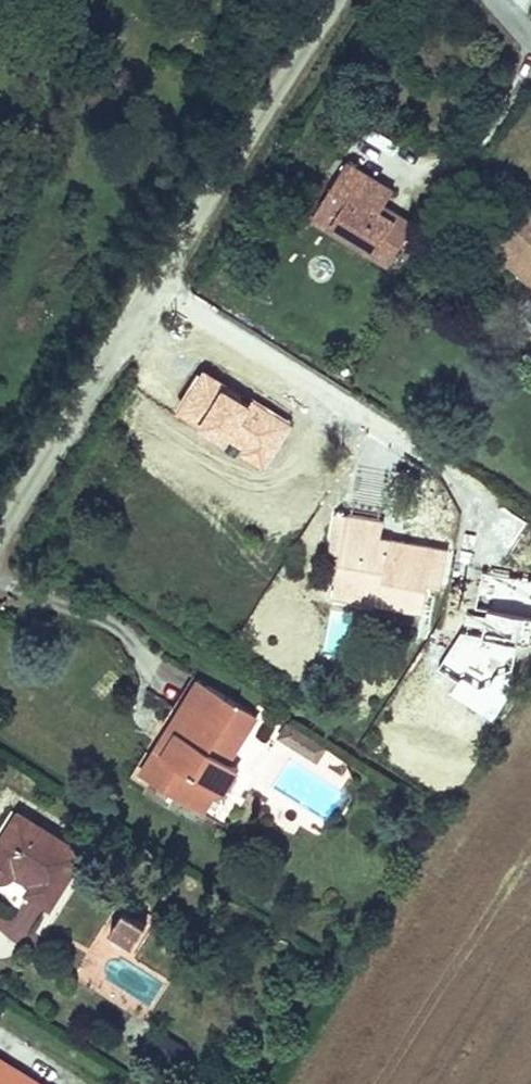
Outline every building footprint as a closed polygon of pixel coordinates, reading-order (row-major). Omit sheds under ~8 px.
[(397,190),(350,162),(326,201),(342,210),(335,223),(350,232),(347,238),(393,265),(417,224),(399,213),(396,219),(383,211),(397,190)] [(326,201),(315,218),(347,238),(350,232),(335,223),(342,210),(326,201)] [(498,238),(530,267),(530,211),(524,205),(514,218),(506,212),(494,224),(505,233),(498,238)] [(481,254),(494,266),(506,255),(530,279),(530,267),(498,238),(481,254)] [(232,443),(255,451),(262,432),(240,423),(232,443)] [(511,551),(529,523),(505,507),(486,536),(511,551)] [(348,515),(333,512),(327,547),(343,550),(348,515)] [(384,520),(348,515),(343,550),(335,595),(425,609),(430,579),(485,588),(491,554),(381,536),(384,520)] [(258,719),(202,682),(147,768),(208,809),(222,787),(228,790),(240,771),(229,763),(258,719)] [(87,852),(25,815),(2,852),(2,870),(11,876),(23,868),(44,881),(38,890),(56,903),(87,852)] [(117,931),(137,944),(150,925),(130,911),(117,931)] [(0,1058),(0,1083),(41,1083),(0,1058)]
